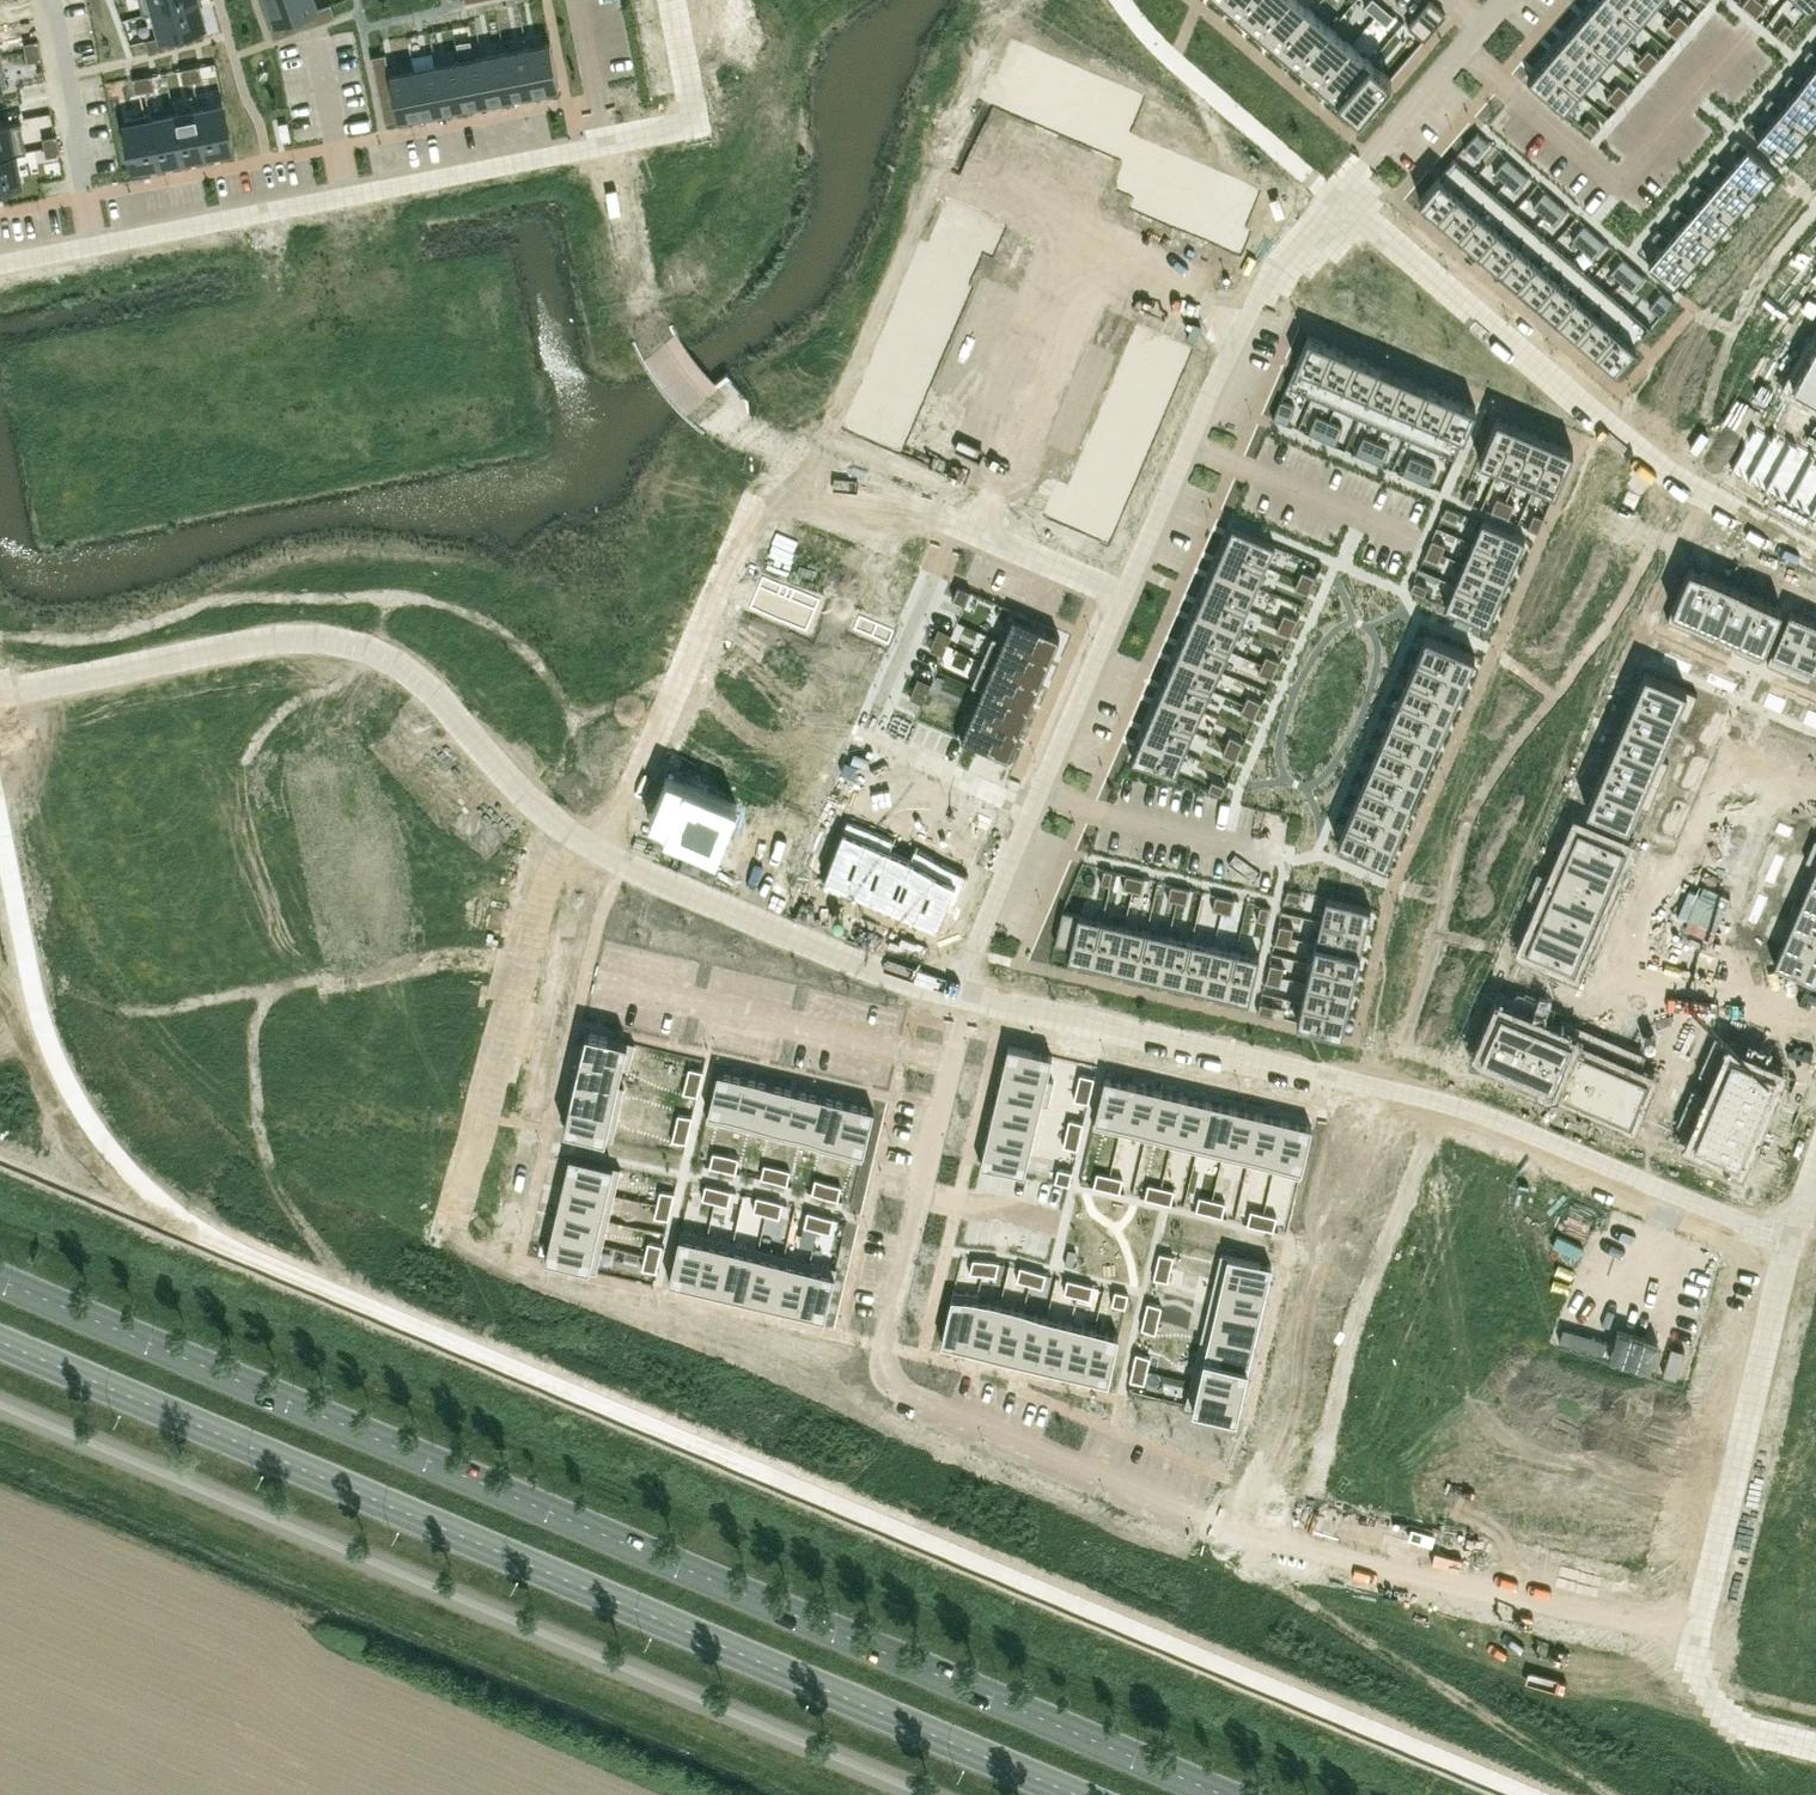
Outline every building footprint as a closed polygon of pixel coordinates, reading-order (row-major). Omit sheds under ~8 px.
[(143,13),(154,10),(154,9),(188,0),(140,0),(143,13)] [(154,9),(154,10),(161,34),(163,33),(172,31),(181,28),(191,26),(201,23),(205,22),(199,0),(188,0),(154,9)] [(275,21),(277,20),(286,17),(295,14),(304,11),(313,8),(318,6),(316,0),(267,0),(275,21)] [(1235,11),(1236,10),(1240,13),(1251,0),(1223,0),(1235,11)] [(1240,13),(1243,16),(1242,16),(1255,27),(1256,27),(1260,30),(1285,0),(1251,0),(1240,13)] [(1260,30),(1261,31),(1260,32),(1274,44),(1275,43),(1279,47),(1312,9),(1302,0),(1285,0),(1260,30)] [(1364,5),(1375,14),(1383,5),(1377,0),(1368,0),(1364,5)] [(1408,25),(1424,39),(1446,13),(1430,0),(1429,0),(1408,25)] [(1589,9),(1624,39),(1639,22),(1614,0),(1597,0),(1589,9)] [(1639,22),(1654,5),(1648,0),(1614,0),(1639,22)] [(1741,5),(1749,11),(1758,0),(1745,0),(1741,5)] [(1758,0),(1749,11),(1756,17),(1765,6),(1758,0)] [(1809,13),(1815,5),(1815,0),(1793,0),(1809,13)] [(331,1),(322,4),(327,18),(336,15),(332,3),(331,1)] [(318,6),(313,8),(318,21),(327,18),(322,4),(318,6)] [(1383,5),(1375,14),(1386,23),(1394,14),(1383,5)] [(313,8),(304,11),(309,25),(318,21),(313,8)] [(1312,9),(1279,47),(1282,49),(1281,50),(1294,61),(1295,60),(1299,63),(1331,25),(1312,9)] [(1589,9),(1574,26),(1609,56),(1624,39),(1589,9)] [(304,11),(295,14),(300,28),(309,25),(304,11)] [(1678,12),(1672,19),(1683,29),(1689,21),(1678,12)] [(295,14),(286,17),(291,31),(300,28),(295,14)] [(286,17),(277,20),(282,34),(291,31),(286,17)] [(1672,19),(1666,26),(1676,36),(1683,29),(1672,19)] [(275,21),(268,24),(273,37),(282,34),(277,20),(275,21)] [(201,23),(191,26),(194,39),(204,37),(201,23)] [(1785,23),(1776,34),(1783,41),(1792,30),(1785,23)] [(1331,25),(1299,63),(1300,65),(1300,66),(1314,78),(1314,77),(1318,80),(1351,42),(1331,25)] [(191,26),(181,28),(185,42),(194,39),(191,26)] [(1574,26),(1559,44),(1594,74),(1609,56),(1574,26)] [(181,28),(172,31),(176,44),(185,42),(181,28)] [(172,31),(163,33),(167,47),(176,44),(172,31)] [(161,34),(154,36),(157,49),(167,47),(163,33),(161,34)] [(154,36),(145,38),(149,52),(157,49),(154,36)] [(38,38),(24,41),(26,51),(40,48),(38,38)] [(550,40),(526,45),(535,90),(559,86),(550,40)] [(1351,42),(1318,80),(1321,83),(1320,84),(1333,95),(1334,94),(1338,97),(1371,59),(1351,42)] [(1559,44),(1544,61),(1579,91),(1594,74),(1559,44)] [(526,45),(504,49),(513,95),(535,90),(526,45)] [(992,81),(986,95),(1019,109),(1024,99),(1023,98),(1040,57),(1015,47),(999,84),(992,81)] [(1648,47),(1642,54),(1653,63),(1659,56),(1648,47)] [(40,48),(26,51),(27,60),(42,57),(40,48)] [(504,49),(481,54),(490,99),(513,95),(504,49)] [(1804,58),(1815,68),(1815,67),(1815,55),(1811,51),(1804,58)] [(383,52),(371,55),(373,64),(388,61),(386,52),(383,52)] [(481,54),(459,58),(468,104),(490,99),(481,54)] [(1642,54),(1636,61),(1647,71),(1653,63),(1642,54)] [(1040,57),(1023,98),(1024,99),(1046,108),(1064,68),(1040,57)] [(459,58),(436,63),(445,108),(468,104),(459,58)] [(1371,59),(1338,97),(1358,115),(1391,77),(1371,59)] [(388,61),(373,64),(375,73),(389,71),(388,61)] [(1544,61),(1529,79),(1564,109),(1579,91),(1544,61)] [(436,63),(414,67),(423,113),(445,108),(436,63)] [(199,64),(190,66),(193,80),(202,78),(199,64)] [(190,66),(181,67),(183,81),(193,80),(190,66)] [(414,67),(390,72),(391,80),(393,89),(395,99),(397,108),(399,117),(423,113),(414,67)] [(1064,68),(1046,108),(1070,118),(1087,78),(1064,68)] [(1795,91),(1815,108),(1815,68),(1802,83),(1795,91)] [(389,71),(375,73),(377,83),(391,80),(390,72),(389,71)] [(151,73),(142,75),(145,89),(154,87),(151,73)] [(1791,74),(1784,81),(1795,91),(1802,83),(1791,74)] [(142,75),(133,77),(135,91),(145,89),(142,75)] [(1087,78),(1070,118),(1093,128),(1094,128),(1111,88),(1087,78)] [(391,80),(377,83),(379,92),(393,89),(391,80)] [(1618,82),(1612,89),(1623,98),(1629,91),(1618,82)] [(1093,128),(1088,139),(1121,153),(1127,138),(1120,136),(1136,99),(1111,88),(1094,128),(1093,128)] [(393,89),(379,92),(381,101),(395,99),(393,89)] [(1612,89),(1606,96),(1617,105),(1623,98),(1612,89)] [(1776,113),(1801,135),(1815,118),(1815,108),(1795,91),(1782,106),(1776,113)] [(1771,97),(1765,104),(1776,113),(1782,106),(1771,97)] [(395,99),(381,101),(382,111),(397,108),(395,99)] [(223,103),(198,107),(207,152),(232,148),(223,103)] [(198,107),(174,112),(183,157),(207,152),(198,107)] [(397,108),(382,111),(384,120),(399,117),(397,108)] [(151,111),(124,116),(134,167),(159,162),(150,117),(152,117),(151,111)] [(152,117),(150,117),(159,162),(183,157),(174,112),(152,117)] [(1762,129),(1756,136),(1782,158),(1801,135),(1776,113),(1762,129)] [(1588,116),(1582,124),(1593,133),(1599,126),(1588,116)] [(1752,119),(1745,127),(1756,136),(1762,129),(1752,119)] [(0,125),(0,155),(15,152),(16,153),(27,151),(21,121),(0,125)] [(287,121),(279,123),(282,138),(290,136),(287,121)] [(1478,132),(1472,139),(1483,149),(1489,141),(1478,132)] [(57,134),(43,136),(44,146),(58,143),(57,134)] [(1737,137),(1730,144),(1741,153),(1748,146),(1737,137)] [(1472,139),(1465,146),(1476,156),(1483,149),(1472,139)] [(58,143),(44,146),(46,155),(60,152),(58,143)] [(1137,143),(1120,184),(1144,194),(1161,154),(1137,143)] [(986,146),(983,155),(996,160),(1000,151),(986,146)] [(1741,153),(1728,169),(1754,191),(1773,168),(1748,146),(1741,153)] [(1000,151),(996,160),(1009,166),(1013,157),(1000,151)] [(0,155),(0,184),(21,180),(16,153),(15,152),(0,155)] [(1161,154),(1144,194),(1166,204),(1183,163),(1161,154)] [(1506,156),(1500,163),(1511,173),(1517,165),(1506,156)] [(1438,177),(1419,198),(1440,216),(1475,175),(1455,157),(1444,170),(1438,177)] [(1717,160),(1711,167),(1722,176),(1728,169),(1717,160)] [(1183,163),(1166,204),(1188,213),(1206,173),(1183,163)] [(1500,163),(1494,171),(1504,180),(1511,173),(1500,163)] [(1029,164),(1025,173),(1038,178),(1042,170),(1029,164)] [(1517,165),(1511,173),(1522,182),(1528,175),(1517,165)] [(1722,176),(1708,192),(1734,214),(1754,191),(1728,169),(1722,176)] [(1206,173),(1188,213),(1210,222),(1211,223),(1228,182),(1206,173)] [(1511,173),(1504,180),(1515,190),(1522,182),(1511,173)] [(1052,174),(1049,183),(1062,188),(1066,180),(1052,174)] [(1475,175),(1440,216),(1459,233),(1495,191),(1475,175)] [(1210,222),(1205,233),(1237,246),(1243,232),(1236,229),(1252,192),(1228,182),(1211,223),(1210,222)] [(1698,182),(1691,190),(1702,199),(1708,192),(1698,182)] [(1545,189),(1539,197),(1550,206),(1556,199),(1545,189)] [(1089,190),(1085,199),(1099,204),(1102,195),(1089,190)] [(1495,191),(1459,233),(1479,249),(1514,208),(1495,191)] [(1702,199),(1689,215),(1714,237),(1734,214),(1708,192),(1702,199)] [(1539,197),(1532,204),(1539,210),(1543,214),(1550,206),(1539,197)] [(1556,199),(1550,206),(1561,216),(1567,208),(1556,199)] [(948,203),(938,226),(979,244),(989,220),(948,203)] [(1678,205),(1672,213),(1682,222),(1689,215),(1678,205)] [(1550,206),(1543,214),(1554,223),(1561,216),(1550,206)] [(1514,208),(1479,249),(1498,266),(1534,225),(1514,208)] [(1682,222),(1669,237),(1695,259),(1714,237),(1689,215),(1682,222)] [(1584,223),(1577,230),(1588,240),(1595,232),(1584,223)] [(1534,225),(1498,266),(1518,283),(1553,241),(1534,225)] [(929,248),(928,249),(962,263),(962,265),(968,267),(979,244),(938,226),(929,248)] [(1124,227),(1119,240),(1128,244),(1133,230),(1124,227)] [(1658,228),(1652,235),(1663,245),(1669,237),(1658,228)] [(1577,230),(1571,237),(1582,247),(1588,240),(1577,230)] [(1595,232),(1588,240),(1599,249),(1606,242),(1595,232)] [(1663,245),(1648,262),(1673,284),(1695,259),(1669,237),(1663,245)] [(1119,240),(1113,253),(1122,257),(1128,244),(1119,240)] [(1588,240),(1582,247),(1593,256),(1599,249),(1588,240)] [(1553,241),(1518,283),(1537,299),(1572,258),(1553,241)] [(922,245),(912,268),(953,286),(962,265),(962,263),(928,249),(929,248),(922,245)] [(1169,246),(1164,259),(1173,263),(1178,249),(1169,246)] [(1623,256),(1616,264),(1627,273),(1634,266),(1623,256)] [(1572,258),(1537,299),(1556,316),(1592,275),(1572,258)] [(1033,259),(1028,273),(1038,277),(1044,264),(1033,259)] [(1164,259),(1158,272),(1167,276),(1173,263),(1164,259)] [(1044,264),(1038,277),(1050,282),(1055,269),(1044,264)] [(1616,264),(1610,271),(1621,280),(1627,273),(1616,264)] [(1634,266),(1627,273),(1638,282),(1645,275),(1634,266)] [(912,268),(903,291),(943,308),(953,286),(912,268)] [(1627,273),(1621,280),(1632,290),(1638,282),(1627,273)] [(1592,275),(1556,316),(1576,333),(1611,292),(1592,275)] [(1199,279),(1195,288),(1208,294),(1212,285),(1199,279)] [(1662,290),(1655,297),(1666,306),(1673,299),(1662,290)] [(903,291),(893,313),(934,331),(943,308),(903,291)] [(1611,292),(1576,333),(1595,350),(1631,308),(1611,292)] [(1655,297),(1649,304),(1660,314),(1666,306),(1655,297)] [(1014,304),(1008,317),(1019,322),(1025,309),(1014,304)] [(1631,308),(1595,350),(1616,367),(1634,345),(1641,338),(1651,326),(1631,308)] [(1025,309),(1019,322),(1030,327),(1036,314),(1025,309)] [(893,313),(883,336),(924,353),(934,331),(893,313)] [(1074,319),(1068,332),(1079,337),(1085,323),(1074,319)] [(1085,323),(1079,337),(1090,341),(1095,328),(1085,323)] [(1142,326),(1131,351),(1176,370),(1186,345),(1142,326)] [(1309,335),(1287,384),(1312,395),(1334,345),(1309,335)] [(883,336),(874,358),(914,375),(924,353),(883,336)] [(1804,361),(1815,368),(1815,339),(1804,361)] [(1334,345),(1312,395),(1336,405),(1357,355),(1334,345)] [(995,349),(989,362),(1000,367),(1006,354),(995,349)] [(1131,351),(1121,375),(1166,394),(1176,370),(1131,351)] [(1006,354),(1000,367),(1011,372),(1017,358),(1006,354)] [(1357,355),(1336,405),(1359,415),(1381,365),(1357,355)] [(874,358),(864,381),(905,398),(914,375),(874,358)] [(1791,385),(1810,394),(1815,382),(1815,368),(1804,361),(1791,385)] [(1381,365),(1359,415),(1383,425),(1404,375),(1381,365)] [(1053,366),(1048,379),(1059,384),(1064,371),(1053,366)] [(1064,371),(1059,384),(1070,389),(1075,376),(1064,371)] [(1121,375),(1111,399),(1155,418),(1166,394),(1121,375)] [(1404,375),(1383,425),(1406,435),(1428,386),(1404,375)] [(864,381),(854,403),(895,420),(905,398),(864,381)] [(1428,386),(1406,435),(1430,445),(1451,396),(1428,386)] [(1785,391),(1779,404),(1787,408),(1794,396),(1785,391)] [(976,394),(970,407),(981,412),(987,399),(976,394)] [(1451,396),(1430,445),(1455,456),(1476,406),(1451,396)] [(1794,396),(1787,408),(1795,413),(1802,400),(1794,396)] [(987,399),(981,412),(992,417),(998,403),(987,399)] [(1111,399),(1101,422),(1145,442),(1155,418),(1111,399)] [(1282,399),(1278,408),(1291,413),(1295,405),(1282,399)] [(854,403),(844,427),(885,444),(895,420),(854,403)] [(1278,408),(1274,417),(1288,422),(1291,413),(1278,408)] [(1033,414),(1027,427),(1038,432),(1044,418),(1033,414)] [(1316,414),(1313,422),(1326,428),(1330,419),(1316,414)] [(1497,415),(1479,458),(1498,466),(1516,423),(1497,415)] [(1044,418),(1038,432),(1049,436),(1055,423),(1044,418)] [(1330,419),(1326,428),(1339,434),(1343,425),(1330,419)] [(1101,422),(1091,446),(1135,465),(1145,442),(1101,422)] [(1313,422),(1309,431),(1322,437),(1326,428),(1313,422)] [(1516,423),(1498,466),(1517,474),(1535,431),(1516,423)] [(1326,428),(1322,437),(1335,443),(1339,434),(1326,428)] [(1535,431),(1517,474),(1535,482),(1553,439),(1535,431)] [(1750,431),(1730,470),(1748,480),(1769,441),(1750,431)] [(1364,434),(1360,443),(1373,448),(1377,439),(1364,434)] [(956,439),(951,452),(962,457),(967,443),(956,439)] [(1377,439),(1373,448),(1386,454),(1390,445),(1377,439)] [(1553,439),(1535,482),(1555,490),(1573,448),(1553,439)] [(1769,441),(1748,480),(1766,489),(1787,451),(1769,441)] [(967,443),(962,457),(973,461),(978,448),(967,443)] [(1360,443),(1356,451),(1369,457),(1373,448),(1360,443)] [(1091,446),(1080,470),(1125,489),(1135,465),(1091,446)] [(1373,448),(1369,457),(1382,463),(1386,454),(1373,448)] [(1787,451),(1766,489),(1789,502),(1810,463),(1787,451)] [(1411,454),(1407,463),(1420,468),(1424,460),(1411,454)] [(1424,460),(1420,468),(1433,474),(1437,465),(1424,460)] [(1012,461),(1007,474),(1018,479),(1024,466),(1012,461)] [(1407,463),(1403,472),(1416,477),(1420,468),(1407,463)] [(1789,502),(1811,514),(1815,506),(1815,467),(1810,463),(1789,502)] [(1024,466),(1018,479),(1029,484),(1034,471),(1024,466)] [(1420,468),(1416,477),(1429,483),(1433,474),(1420,468)] [(1080,470),(1070,494),(1115,513),(1125,489),(1080,470)] [(1468,485),(1463,498),(1471,502),(1477,488),(1468,485)] [(1070,494),(1060,519),(1104,538),(1115,513),(1070,494)] [(1496,497),(1491,510),(1500,514),(1505,500),(1496,497)] [(1505,500),(1500,514),(1508,517),(1514,504),(1505,500)] [(1446,503),(1442,512),(1456,518),(1459,509),(1446,503)] [(1533,512),(1528,526),(1537,529),(1542,516),(1533,512)] [(1482,519),(1473,541),(1515,559),(1525,537),(1482,519)] [(1232,524),(1223,546),(1265,564),(1275,542),(1232,524)] [(1432,537),(1428,545),(1441,551),(1445,542),(1432,537)] [(1473,541),(1464,562),(1506,580),(1515,559),(1473,541)] [(1428,545),(1424,554),(1438,560),(1441,551),(1428,545)] [(1223,546),(1214,567),(1256,585),(1265,564),(1223,546)] [(1464,562),(1455,583),(1497,601),(1506,580),(1464,562)] [(1689,566),(1667,618),(1690,628),(1713,576),(1689,566)] [(1214,567),(1205,588),(1247,606),(1256,585),(1214,567)] [(1303,570),(1299,579),(1313,584),(1316,576),(1303,570)] [(762,576),(749,607),(806,632),(820,600),(762,576)] [(1713,576),(1690,628),(1714,638),(1719,628),(1717,627),(1735,586),(1713,576)] [(1299,579),(1296,588),(1309,593),(1313,584),(1299,579)] [(1414,579),(1410,588),(1423,593),(1427,585),(1414,579)] [(1455,583),(1445,605),(1488,623),(1497,601),(1455,583)] [(958,584),(952,597),(965,602),(971,589),(958,584)] [(1735,586),(1717,627),(1719,628),(1739,636),(1740,637),(1758,595),(1735,586)] [(1205,588),(1196,609),(1238,628),(1247,606),(1205,588)] [(1739,636),(1734,647),(1759,658),(1781,605),(1758,595),(1740,637),(1739,636)] [(997,637),(997,638),(1049,660),(1060,635),(1034,624),(1037,617),(1010,606),(997,637)] [(1196,609),(1187,630),(1229,649),(1238,628),(1196,609)] [(1789,609),(1770,654),(1791,663),(1810,618),(1789,609)] [(1285,612),(1281,621),(1294,627),(1298,618),(1285,612)] [(1791,663),(1810,672),(1815,659),(1815,620),(1810,618),(1791,663)] [(1281,621),(1278,630),(1291,635),(1294,627),(1281,621)] [(876,625),(871,638),(888,645),(894,632),(876,625)] [(938,629),(934,639),(947,644),(951,634),(938,629)] [(1187,630),(1178,652),(1220,670),(1229,649),(1187,630)] [(1425,632),(1416,654),(1440,664),(1450,643),(1425,632)] [(992,634),(982,659),(1039,684),(1049,660),(997,638),(997,637),(992,634)] [(934,639),(930,649),(943,654),(947,644),(934,639)] [(1450,643),(1440,664),(1465,675),(1474,653),(1450,643)] [(1665,651),(1661,660),(1674,666),(1678,657),(1665,651)] [(1178,652),(1169,673),(1211,691),(1220,670),(1178,652)] [(1267,654),(1263,663),(1276,669),(1280,660),(1267,654)] [(1416,654),(1407,675),(1431,685),(1440,664),(1416,654)] [(1678,657),(1674,666),(1688,671),(1691,663),(1678,657)] [(982,659),(971,684),(982,688),(982,687),(1029,707),(1039,684),(982,659)] [(1263,663),(1259,672),(1273,678),(1276,669),(1263,663)] [(1440,664),(1431,685),(1456,695),(1465,675),(1440,664)] [(1645,670),(1634,694),(1664,707),(1681,714),(1681,715),(1686,717),(1697,692),(1645,670)] [(1710,671),(1706,679),(1719,685),(1723,676),(1710,671)] [(1169,673),(1160,694),(1202,712),(1211,691),(1169,673)] [(1407,675),(1398,695),(1423,706),(1431,685),(1407,675)] [(1723,676),(1719,685),(1732,691),(1736,682),(1723,676)] [(918,677),(914,686),(927,692),(931,682),(918,677)] [(845,680),(841,690),(865,701),(869,690),(845,680)] [(1431,685),(1423,706),(1447,716),(1456,695),(1431,685)] [(914,686),(910,696),(923,702),(927,692),(914,686)] [(972,710),(972,711),(1019,731),(1029,707),(982,687),(982,688),(972,710)] [(1769,690),(1763,704),(1772,707),(1777,694),(1769,690)] [(1160,694),(1151,715),(1193,733),(1202,712),(1160,694)] [(1634,694),(1625,716),(1672,736),(1681,715),(1681,714),(1664,707),(1634,694)] [(1777,694),(1772,707),(1781,711),(1786,698),(1777,694)] [(1398,695),(1389,716),(1414,726),(1423,706),(1398,695)] [(1249,697),(1245,705),(1258,711),(1262,702),(1249,697)] [(1245,705),(1241,714),(1255,720),(1258,711),(1245,705)] [(1423,706),(1414,726),(1438,737),(1447,716),(1423,706)] [(1803,720),(1811,724),(1815,713),(1815,711),(1808,707),(1803,720)] [(967,708),(956,734),(1008,756),(1019,731),(972,711),(972,710),(967,708)] [(1707,724),(1707,725),(1718,729),(1723,716),(1715,712),(1709,725),(1707,724)] [(1151,715),(1141,736),(1184,754),(1193,733),(1151,715)] [(1389,716),(1381,737),(1405,747),(1414,726),(1389,716)] [(1625,716),(1615,739),(1662,759),(1663,757),(1672,736),(1625,716)] [(1707,725),(1701,737),(1712,742),(1718,729),(1707,725)] [(1414,726),(1405,747),(1429,757),(1438,737),(1414,726)] [(1141,736),(1132,758),(1174,776),(1184,754),(1141,736)] [(1381,737),(1372,757),(1396,768),(1405,747),(1381,737)] [(1231,739),(1227,748),(1240,753),(1244,745),(1231,739)] [(1615,739),(1606,761),(1658,784),(1668,759),(1663,757),(1662,759),(1615,739)] [(1405,747),(1396,768),(1421,778),(1429,757),(1405,747)] [(1227,748),(1223,756),(1236,762),(1240,753),(1227,748)] [(1696,756),(1690,770),(1698,774),(1704,760),(1696,756)] [(1372,757),(1363,778),(1387,788),(1396,768),(1372,757)] [(1606,761),(1596,784),(1643,804),(1648,806),(1658,784),(1606,761)] [(1396,768),(1387,788),(1412,799),(1421,778),(1396,768)] [(1690,770),(1684,783),(1693,787),(1698,774),(1690,770)] [(889,773),(884,784),(895,789),(900,778),(889,773)] [(1363,778),(1354,799),(1379,809),(1387,788),(1363,778)] [(1213,781),(1209,790),(1222,795),(1226,787),(1213,781)] [(884,784),(880,795),(891,800),(895,789),(884,784)] [(1596,784),(1586,807),(1633,827),(1643,804),(1596,784)] [(672,787),(661,813),(683,822),(680,829),(711,842),(712,840),(711,840),(721,816),(722,817),(723,815),(722,814),(724,809),(672,787)] [(1387,788),(1379,809),(1403,820),(1412,799),(1387,788)] [(934,792),(929,803),(940,808),(945,797),(934,792)] [(1354,799),(1345,819),(1370,830),(1379,809),(1354,799)] [(1669,813),(1668,814),(1679,819),(1685,805),(1676,801),(1671,814),(1669,813)] [(929,803),(925,814),(936,819),(940,808),(929,803)] [(1379,809),(1370,830),(1394,840),(1403,820),(1379,809)] [(979,811),(973,824),(987,830),(992,817),(979,811)] [(1668,814),(1663,827),(1674,831),(1679,819),(1668,814)] [(1345,819),(1336,841),(1337,841),(1360,851),(1370,830),(1345,819)] [(1779,821),(1775,830),(1788,836),(1792,827),(1779,821)] [(1577,827),(1567,852),(1613,872),(1624,847),(1577,827)] [(1370,830),(1360,851),(1385,862),(1394,840),(1370,830)] [(842,832),(822,879),(846,889),(866,842),(842,832)] [(866,842),(846,889),(868,899),(888,852),(866,842)] [(772,850),(765,865),(790,876),(796,860),(772,850)] [(888,852),(868,899),(891,908),(911,862),(888,852)] [(1567,852),(1557,876),(1603,895),(1613,872),(1567,852)] [(1773,857),(1769,865),(1783,871),(1786,862),(1773,857)] [(1804,880),(1815,885),(1815,862),(1812,860),(1804,880)] [(911,862),(891,908),(913,918),(933,871),(911,862)] [(1083,863),(1080,877),(1089,879),(1093,865),(1083,863)] [(1769,865),(1766,874),(1779,880),(1783,871),(1769,865)] [(933,871),(913,918),(937,928),(948,902),(955,905),(964,884),(933,871)] [(1126,873),(1123,887),(1132,889),(1136,875),(1126,873)] [(1641,873),(1637,882),(1650,888),(1654,879),(1641,873)] [(1136,875),(1132,889),(1142,892),(1145,878),(1136,875)] [(1557,876),(1546,899),(1593,919),(1603,895),(1557,876)] [(1795,900),(1815,909),(1815,885),(1804,880),(1795,900)] [(1637,882),(1633,891),(1646,896),(1650,888),(1637,882)] [(1171,884),(1168,898),(1177,900),(1180,886),(1171,884)] [(1180,886),(1177,900),(1186,902),(1190,888),(1180,886)] [(1287,887),(1285,897),(1299,900),(1301,891),(1287,887)] [(1216,894),(1212,908),(1222,910),(1225,896),(1216,894)] [(1326,895),(1320,919),(1365,929),(1371,906),(1326,895)] [(1225,896),(1222,910),(1231,912),(1234,899),(1225,896)] [(1756,896),(1753,905),(1766,911),(1769,902),(1756,896)] [(1546,899),(1536,923),(1582,943),(1593,919),(1546,899)] [(1787,920),(1815,932),(1815,909),(1795,900),(1787,920)] [(1260,905),(1257,919),(1266,921),(1270,907),(1260,905)] [(1753,905),(1749,914),(1762,920),(1766,911),(1753,905)] [(1063,909),(1055,942),(1071,946),(1068,957),(1091,963),(1102,918),(1063,909)] [(1102,918),(1091,963),(1114,968),(1124,923),(1102,918)] [(1320,919),(1315,941),(1360,952),(1365,929),(1320,919)] [(1778,940),(1815,956),(1815,932),(1787,920),(1778,940)] [(1620,921),(1617,929),(1630,935),(1634,926),(1620,921)] [(1124,923),(1114,968),(1136,973),(1147,928),(1124,923)] [(1279,923),(1277,932),(1291,935),(1293,926),(1279,923)] [(1536,923),(1526,948),(1572,968),(1582,943),(1536,923)] [(1147,928),(1136,973),(1159,979),(1169,934),(1147,928)] [(1617,929),(1613,938),(1626,944),(1630,935),(1617,929)] [(1277,932),(1275,941),(1289,945),(1291,935),(1277,932)] [(1169,934),(1159,979),(1181,984),(1191,939),(1169,934)] [(1731,934),(1727,942),(1740,948),(1744,939),(1731,934)] [(1191,939),(1181,984),(1203,989),(1214,944),(1191,939)] [(1769,960),(1815,980),(1815,978),(1815,956),(1778,940),(1769,960)] [(1315,941),(1311,961),(1356,971),(1360,952),(1315,941)] [(1214,944),(1203,989),(1226,994),(1236,949),(1214,944)] [(1236,949),(1226,994),(1249,1000),(1260,955),(1236,949)] [(1606,953),(1603,962),(1616,968),(1620,959),(1606,953)] [(1311,961),(1306,980),(1351,991),(1356,971),(1311,961)] [(1270,962),(1268,971),(1282,974),(1284,965),(1270,962)] [(1529,966),(1523,979),(1532,983),(1538,970),(1529,966)] [(1538,970),(1532,983),(1541,987),(1547,974),(1538,970)] [(1268,971),(1265,980),(1279,984),(1282,974),(1268,971)] [(1306,980),(1301,1000),(1346,1010),(1351,991),(1306,980)] [(1563,981),(1558,994),(1567,998),(1572,984),(1563,981)] [(1572,984),(1567,998),(1575,1001),(1581,988),(1572,984)] [(1600,996),(1595,1010),(1604,1013),(1609,1000),(1600,996)] [(1301,1000),(1297,1020),(1342,1031),(1346,1010),(1301,1000)] [(1609,1000),(1604,1013),(1612,1017),(1618,1004),(1609,1000)] [(1261,1001),(1258,1010),(1272,1014),(1275,1004),(1261,1001)] [(1500,1007),(1481,1052),(1499,1060),(1518,1015),(1500,1007)] [(1640,1013),(1634,1027),(1643,1030),(1649,1017),(1640,1013)] [(1518,1015),(1499,1060),(1517,1067),(1536,1022),(1518,1015)] [(1649,1017),(1643,1030),(1652,1034),(1658,1021),(1649,1017)] [(1536,1022),(1517,1067),(1534,1074),(1553,1030),(1536,1022)] [(1553,1030),(1534,1074),(1550,1081),(1548,1085),(1549,1086),(1570,1037),(1553,1030)] [(587,1031),(581,1055),(622,1065),(628,1040),(587,1031)] [(1570,1037),(1549,1086),(1569,1094),(1588,1049),(1570,1041),(1571,1038),(1570,1037)] [(1674,1039),(1670,1048),(1683,1054),(1687,1045),(1674,1039)] [(1009,1044),(1003,1069),(1046,1079),(1052,1054),(1009,1044)] [(1588,1049),(1569,1094),(1589,1103),(1608,1057),(1588,1049)] [(1732,1053),(1724,1071),(1768,1090),(1776,1072),(1732,1053)] [(581,1055),(575,1079),(616,1088),(622,1065),(581,1055)] [(1666,1056),(1662,1065),(1676,1071),(1679,1062),(1666,1056)] [(1608,1057),(1589,1103),(1608,1111),(1628,1066),(1608,1057)] [(1662,1065),(1659,1074),(1672,1079),(1676,1071),(1662,1065)] [(1628,1066),(1608,1111),(1629,1120),(1649,1075),(1628,1066)] [(689,1067),(686,1080),(700,1083),(703,1070),(689,1067)] [(1003,1069),(997,1092),(1041,1102),(1046,1079),(1003,1069)] [(718,1071),(706,1122),(733,1128),(744,1077),(718,1071)] [(1724,1071),(1716,1088),(1761,1107),(1768,1090),(1724,1071)] [(1080,1073),(1077,1086),(1091,1089),(1094,1076),(1080,1073)] [(744,1077),(733,1128),(758,1134),(770,1083),(744,1077)] [(1105,1077),(1093,1127),(1120,1133),(1131,1083),(1105,1077)] [(575,1079),(570,1102),(611,1112),(616,1088),(575,1079)] [(686,1080),(683,1093),(697,1096),(700,1083),(686,1080)] [(770,1083),(758,1134),(784,1140),(796,1089),(770,1083)] [(1131,1083),(1120,1133),(1145,1139),(1157,1089),(1131,1083)] [(1077,1086),(1074,1099),(1088,1102),(1091,1089),(1077,1086)] [(1716,1088),(1709,1105),(1753,1124),(1761,1107),(1716,1088)] [(796,1089),(784,1140),(809,1146),(821,1095),(796,1089)] [(1157,1089),(1145,1139),(1171,1145),(1183,1095),(1157,1089)] [(1652,1091),(1648,1099),(1661,1105),(1665,1096),(1652,1091)] [(997,1092),(992,1116),(1035,1126),(1041,1102),(997,1092)] [(821,1095),(809,1146),(835,1152),(847,1101),(821,1095)] [(1183,1095),(1171,1145),(1196,1151),(1208,1101),(1183,1095)] [(1648,1099),(1644,1108),(1657,1114),(1661,1105),(1648,1099)] [(847,1101),(835,1152),(861,1158),(873,1108),(847,1101)] [(1208,1101),(1196,1151),(1222,1157),(1234,1107),(1208,1101)] [(570,1102),(564,1126),(605,1136),(611,1112),(570,1102)] [(1709,1105),(1702,1122),(1746,1141),(1753,1124),(1709,1105)] [(1234,1107),(1222,1157),(1248,1163),(1259,1113),(1234,1107)] [(1259,1113),(1248,1163),(1273,1169),(1285,1119),(1259,1113)] [(678,1114),(675,1127),(689,1130),(692,1117),(678,1114)] [(992,1116),(986,1139),(1030,1149),(1035,1126),(992,1116)] [(1285,1119),(1273,1169),(1300,1176),(1311,1125),(1285,1119)] [(1069,1120),(1066,1133),(1080,1136),(1083,1123),(1069,1120)] [(1702,1122),(1694,1141),(1738,1160),(1746,1141),(1702,1122)] [(675,1127),(672,1140),(686,1143),(689,1130),(675,1127)] [(1066,1133),(1063,1146),(1077,1149),(1080,1136),(1066,1133)] [(986,1139),(981,1164),(1024,1174),(1030,1149),(986,1139)] [(570,1155),(564,1181),(614,1193),(620,1167),(570,1155)] [(712,1155),(709,1169),(722,1172),(726,1158),(712,1155)] [(1061,1157),(1058,1170),(1072,1173),(1075,1160),(1061,1157)] [(726,1158),(722,1172),(735,1175),(739,1161),(726,1158)] [(764,1167),(760,1181),(774,1184),(777,1170),(764,1167)] [(777,1170),(774,1184),(787,1187),(790,1173),(777,1170)] [(1097,1172),(1093,1186),(1106,1189),(1110,1175),(1097,1172)] [(1110,1175),(1106,1189),(1119,1192),(1123,1178),(1110,1175)] [(815,1179),(812,1193),(825,1196),(828,1182),(815,1179)] [(564,1181),(558,1207),(608,1219),(614,1193),(564,1181)] [(828,1182),(825,1196),(838,1199),(841,1185),(828,1182)] [(1148,1184),(1145,1198),(1158,1201),(1161,1187),(1148,1184)] [(705,1187),(702,1201),(715,1204),(718,1190),(705,1187)] [(1161,1187),(1158,1201),(1171,1204),(1174,1190),(1161,1187)] [(660,1190),(657,1203),(671,1206),(674,1193),(660,1190)] [(718,1190),(715,1204),(728,1207),(731,1193),(718,1190)] [(1529,1195),(1525,1204),(1538,1209),(1542,1200),(1529,1195)] [(1199,1196),(1196,1210),(1209,1213),(1212,1199),(1199,1196)] [(756,1199),(753,1213),(766,1216),(769,1202),(756,1199)] [(1212,1199),(1209,1213),(1222,1216),(1225,1202),(1212,1199)] [(1586,1201),(1568,1243),(1588,1251),(1606,1210),(1586,1201)] [(769,1202),(766,1216),(779,1219),(782,1205),(769,1202)] [(657,1203),(654,1216),(668,1219),(671,1206),(657,1203)] [(1525,1204),(1521,1212),(1534,1218),(1538,1209),(1525,1204)] [(558,1207),(552,1232),(602,1244),(608,1219),(558,1207)] [(1250,1208),(1247,1222),(1260,1225),(1263,1211),(1250,1208)] [(808,1211),(804,1225),(817,1228),(821,1214),(808,1211)] [(1263,1211),(1260,1225),(1273,1228),(1276,1214),(1263,1211)] [(821,1214),(817,1228),(830,1231),(834,1217),(821,1214)] [(681,1228),(669,1279),(696,1285),(708,1234),(681,1228)] [(552,1232),(545,1259),(596,1271),(602,1244),(552,1232)] [(708,1234),(696,1285),(721,1291),(733,1240),(708,1234)] [(733,1240),(721,1291),(747,1297),(759,1246),(733,1240)] [(1509,1240),(1505,1249),(1519,1254),(1522,1245),(1509,1240)] [(648,1241),(645,1254),(659,1258),(662,1245),(648,1241)] [(759,1246),(747,1297),(773,1303),(784,1252),(759,1246)] [(1505,1249),(1502,1257),(1515,1263),(1519,1254),(1505,1249)] [(784,1252),(773,1303),(798,1309),(810,1258),(784,1252)] [(1159,1252),(1156,1265),(1170,1268),(1173,1255),(1159,1252)] [(1221,1252),(1215,1279),(1265,1291),(1271,1264),(1221,1252)] [(645,1254),(642,1267),(656,1271),(659,1258),(645,1254)] [(810,1258),(798,1309),(825,1315),(836,1265),(810,1258)] [(973,1259),(969,1273),(982,1276),(986,1262),(973,1259)] [(986,1262),(982,1276),(995,1279),(999,1265),(986,1262)] [(1156,1265),(1153,1278),(1167,1282),(1170,1268),(1156,1265)] [(1020,1270),(1016,1284),(1030,1287),(1033,1273),(1020,1270)] [(1473,1271),(1469,1280),(1482,1286),(1486,1277),(1473,1271)] [(1033,1273),(1030,1287),(1043,1290),(1046,1276),(1033,1273)] [(1544,1275),(1538,1288),(1547,1292),(1553,1279),(1544,1275)] [(1215,1279),(1209,1304),(1259,1316),(1265,1291),(1215,1279)] [(1553,1279),(1547,1292),(1556,1296),(1561,1283),(1553,1279)] [(1469,1280),(1465,1289),(1479,1295),(1482,1286),(1469,1280)] [(1067,1281),(1064,1295),(1077,1298),(1080,1284),(1067,1281)] [(1080,1284),(1077,1298),(1090,1301),(1093,1287),(1080,1284)] [(1103,1290),(1100,1304),(1113,1307),(1117,1293),(1103,1290)] [(1584,1292),(1578,1305),(1587,1309),(1592,1296),(1584,1292)] [(1592,1296),(1587,1309),(1596,1313),(1601,1300),(1592,1296)] [(952,1298),(941,1342),(966,1347),(976,1304),(952,1298)] [(1147,1303),(1144,1316),(1158,1320),(1161,1307),(1147,1303)] [(976,1304),(966,1347),(989,1353),(999,1309),(976,1304)] [(1209,1304),(1203,1330),(1253,1342),(1259,1316),(1209,1304)] [(1458,1306),(1454,1315),(1468,1320),(1471,1311),(1458,1306)] [(1617,1306),(1614,1320),(1623,1322),(1626,1308),(1617,1306)] [(1626,1308),(1623,1322),(1632,1324),(1636,1310),(1626,1308)] [(999,1309),(989,1353),(1013,1358),(1023,1315),(999,1309)] [(1654,1314),(1651,1328),(1660,1331),(1663,1317),(1654,1314)] [(1023,1315),(1013,1358),(1036,1364),(1047,1320),(1023,1315)] [(1454,1315),(1451,1323),(1464,1329),(1468,1320),(1454,1315)] [(1144,1316),(1141,1329),(1155,1333),(1158,1320),(1144,1316)] [(1663,1317),(1660,1331),(1669,1333),(1673,1319),(1663,1317)] [(1047,1320),(1036,1364),(1060,1369),(1070,1326),(1047,1320)] [(1070,1326),(1060,1369),(1084,1375),(1094,1331),(1070,1326)] [(1203,1330),(1197,1356),(1247,1368),(1253,1342),(1203,1330)] [(1094,1331),(1084,1375),(1108,1381),(1118,1337),(1094,1331)] [(1136,1353),(1133,1366),(1147,1369),(1150,1356),(1136,1353)] [(1197,1356),(1196,1356),(1204,1358),(1198,1381),(1242,1391),(1247,1368),(1197,1356)] [(1133,1366),(1130,1379),(1144,1382),(1147,1369),(1133,1366)] [(1198,1381),(1193,1405),(1236,1415),(1242,1391),(1198,1381)] [(1440,1396),(1438,1405),(1452,1409),(1454,1399),(1440,1396)] [(1438,1405),(1436,1415),(1450,1418),(1452,1409),(1438,1405)] [(1476,1436),(1473,1450),(1482,1452),(1485,1438),(1476,1436)] [(1430,1438),(1428,1447),(1442,1451),(1444,1441),(1430,1438)] [(1485,1438),(1482,1452),(1491,1454),(1494,1440),(1485,1438)] [(1518,1445),(1514,1459),(1524,1462),(1527,1448),(1518,1445)] [(1428,1447),(1426,1457),(1440,1460),(1442,1451),(1428,1447)] [(1527,1448),(1524,1462),(1533,1464),(1536,1450),(1527,1448)] [(1567,1448),(1565,1457),(1579,1461),(1581,1451),(1567,1448)] [(1565,1457),(1563,1467),(1577,1470),(1579,1461),(1565,1457)] [(1420,1480),(1418,1490),(1432,1493),(1434,1484),(1420,1480)] [(1496,1485),(1486,1529),(1507,1534),(1517,1490),(1496,1485)] [(1418,1490),(1416,1499),(1430,1502),(1432,1493),(1418,1490)] [(1517,1490),(1507,1534),(1529,1539),(1539,1495),(1517,1490)] [(1557,1490),(1555,1499),(1569,1503),(1571,1493),(1557,1490)] [(1555,1499),(1553,1509),(1567,1512),(1569,1503),(1555,1499)] [(1607,1511),(1602,1533),(1646,1543),(1651,1522),(1607,1511)] [(1550,1520),(1548,1530),(1562,1533),(1564,1524),(1550,1520)]
